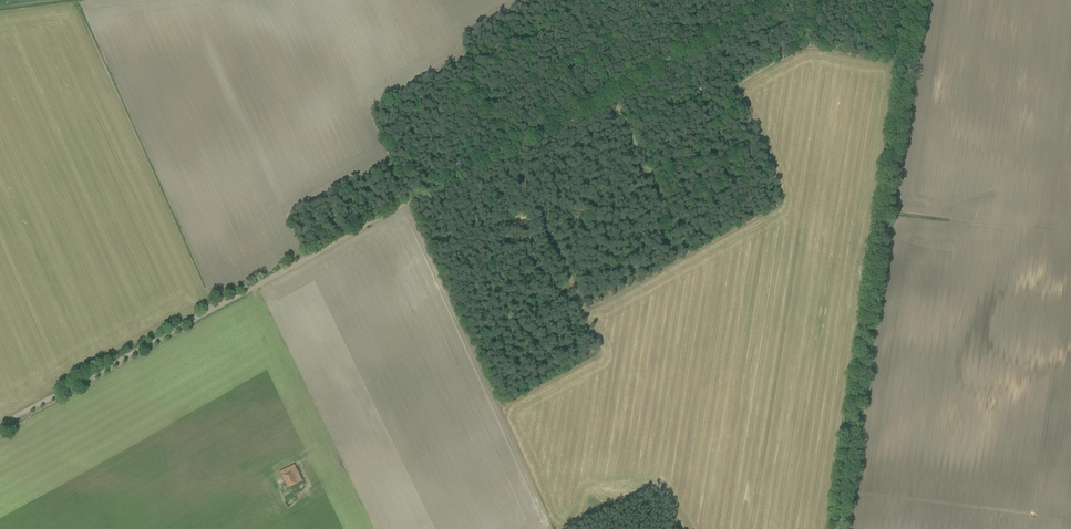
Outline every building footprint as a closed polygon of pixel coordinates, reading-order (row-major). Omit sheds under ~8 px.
[(302,481),(294,464),(279,471),(287,488),(302,481)]
